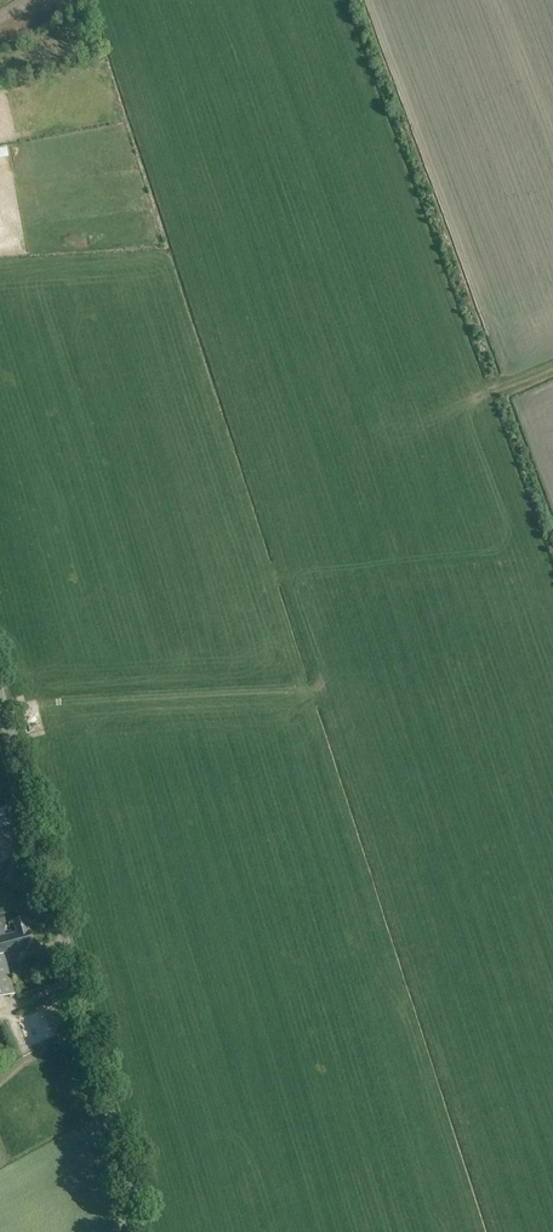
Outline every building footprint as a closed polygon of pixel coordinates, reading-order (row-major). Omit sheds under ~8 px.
[(47,117),(37,118),(39,132),(49,130),(47,117)] [(0,814),(0,862),(31,846),(19,822),(24,819),(17,806),(0,814)] [(3,954),(29,947),(28,945),(32,943),(25,917),(13,921),(16,932),(0,936),(0,998),(14,994),(3,954)]
